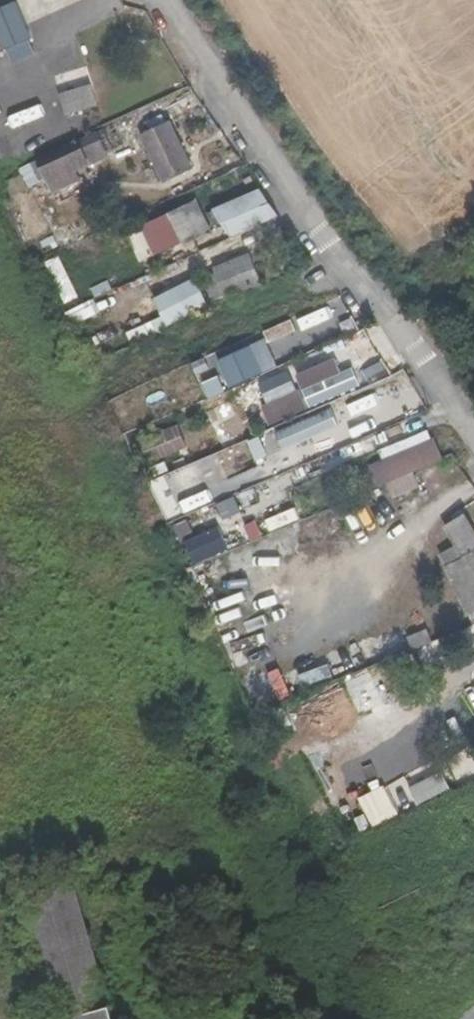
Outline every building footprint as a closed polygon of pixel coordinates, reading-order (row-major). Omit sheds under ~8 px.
[(13,55),(0,26),(0,61),(13,55)] [(59,91),(88,85),(85,71),(56,77),(59,91)] [(57,94),(64,115),(96,106),(89,85),(57,94)] [(16,110),(10,99),(0,105),(0,118),(16,110)] [(165,182),(191,169),(168,121),(142,134),(165,182)] [(76,171),(109,155),(96,131),(39,158),(54,191),(79,180),(76,171)] [(0,139),(0,167),(17,163),(12,137),(0,139)] [(36,163),(21,167),(27,190),(43,186),(36,163)] [(232,236),(277,216),(259,188),(213,209),(232,236)] [(184,245),(212,232),(197,200),(170,212),(184,245)] [(139,227),(153,255),(179,243),(165,214),(139,227)] [(212,299),(260,282),(251,255),(215,268),(216,273),(203,278),(212,299)] [(194,278),(153,299),(166,326),(208,305),(194,278)] [(341,298),(265,332),(281,367),(357,332),(341,298)] [(220,356),(229,386),(278,372),(269,342),(220,356)] [(193,362),(197,376),(214,372),(210,357),(193,362)] [(300,389),(309,409),(361,387),(352,367),(300,389)] [(219,375),(203,383),(211,400),(227,392),(219,375)] [(267,404),(275,422),(306,409),(299,390),(267,404)] [(351,418),(378,405),(372,392),(345,405),(351,418)] [(339,437),(331,413),(275,430),(282,454),(339,437)] [(187,448),(178,425),(141,439),(154,474),(177,466),(173,454),(187,448)] [(429,430),(379,451),(383,459),(432,437),(429,430)] [(444,458),(435,436),(432,437),(383,459),(368,465),(377,487),(444,458)] [(274,471),(262,438),(249,442),(259,468),(227,479),(230,487),(274,471)] [(146,482),(165,523),(190,512),(172,471),(146,482)] [(283,477),(216,500),(222,518),(289,495),(283,477)] [(269,531),(300,521),(297,509),(265,519),(269,531)] [(446,527),(457,546),(473,540),(473,533),(464,516),(446,527)] [(174,524),(178,539),(195,536),(191,520),(174,524)] [(217,528),(184,542),(194,565),(227,551),(217,528)] [(304,534),(294,539),(305,565),(315,561),(304,534)] [(457,546),(440,553),(468,615),(470,615),(473,624),(473,540),(457,546)] [(213,603),(234,599),(230,579),(209,584),(213,603)] [(432,642),(427,629),(407,636),(412,650),(432,642)] [(75,884),(23,900),(58,1018),(114,1018),(75,884)]
